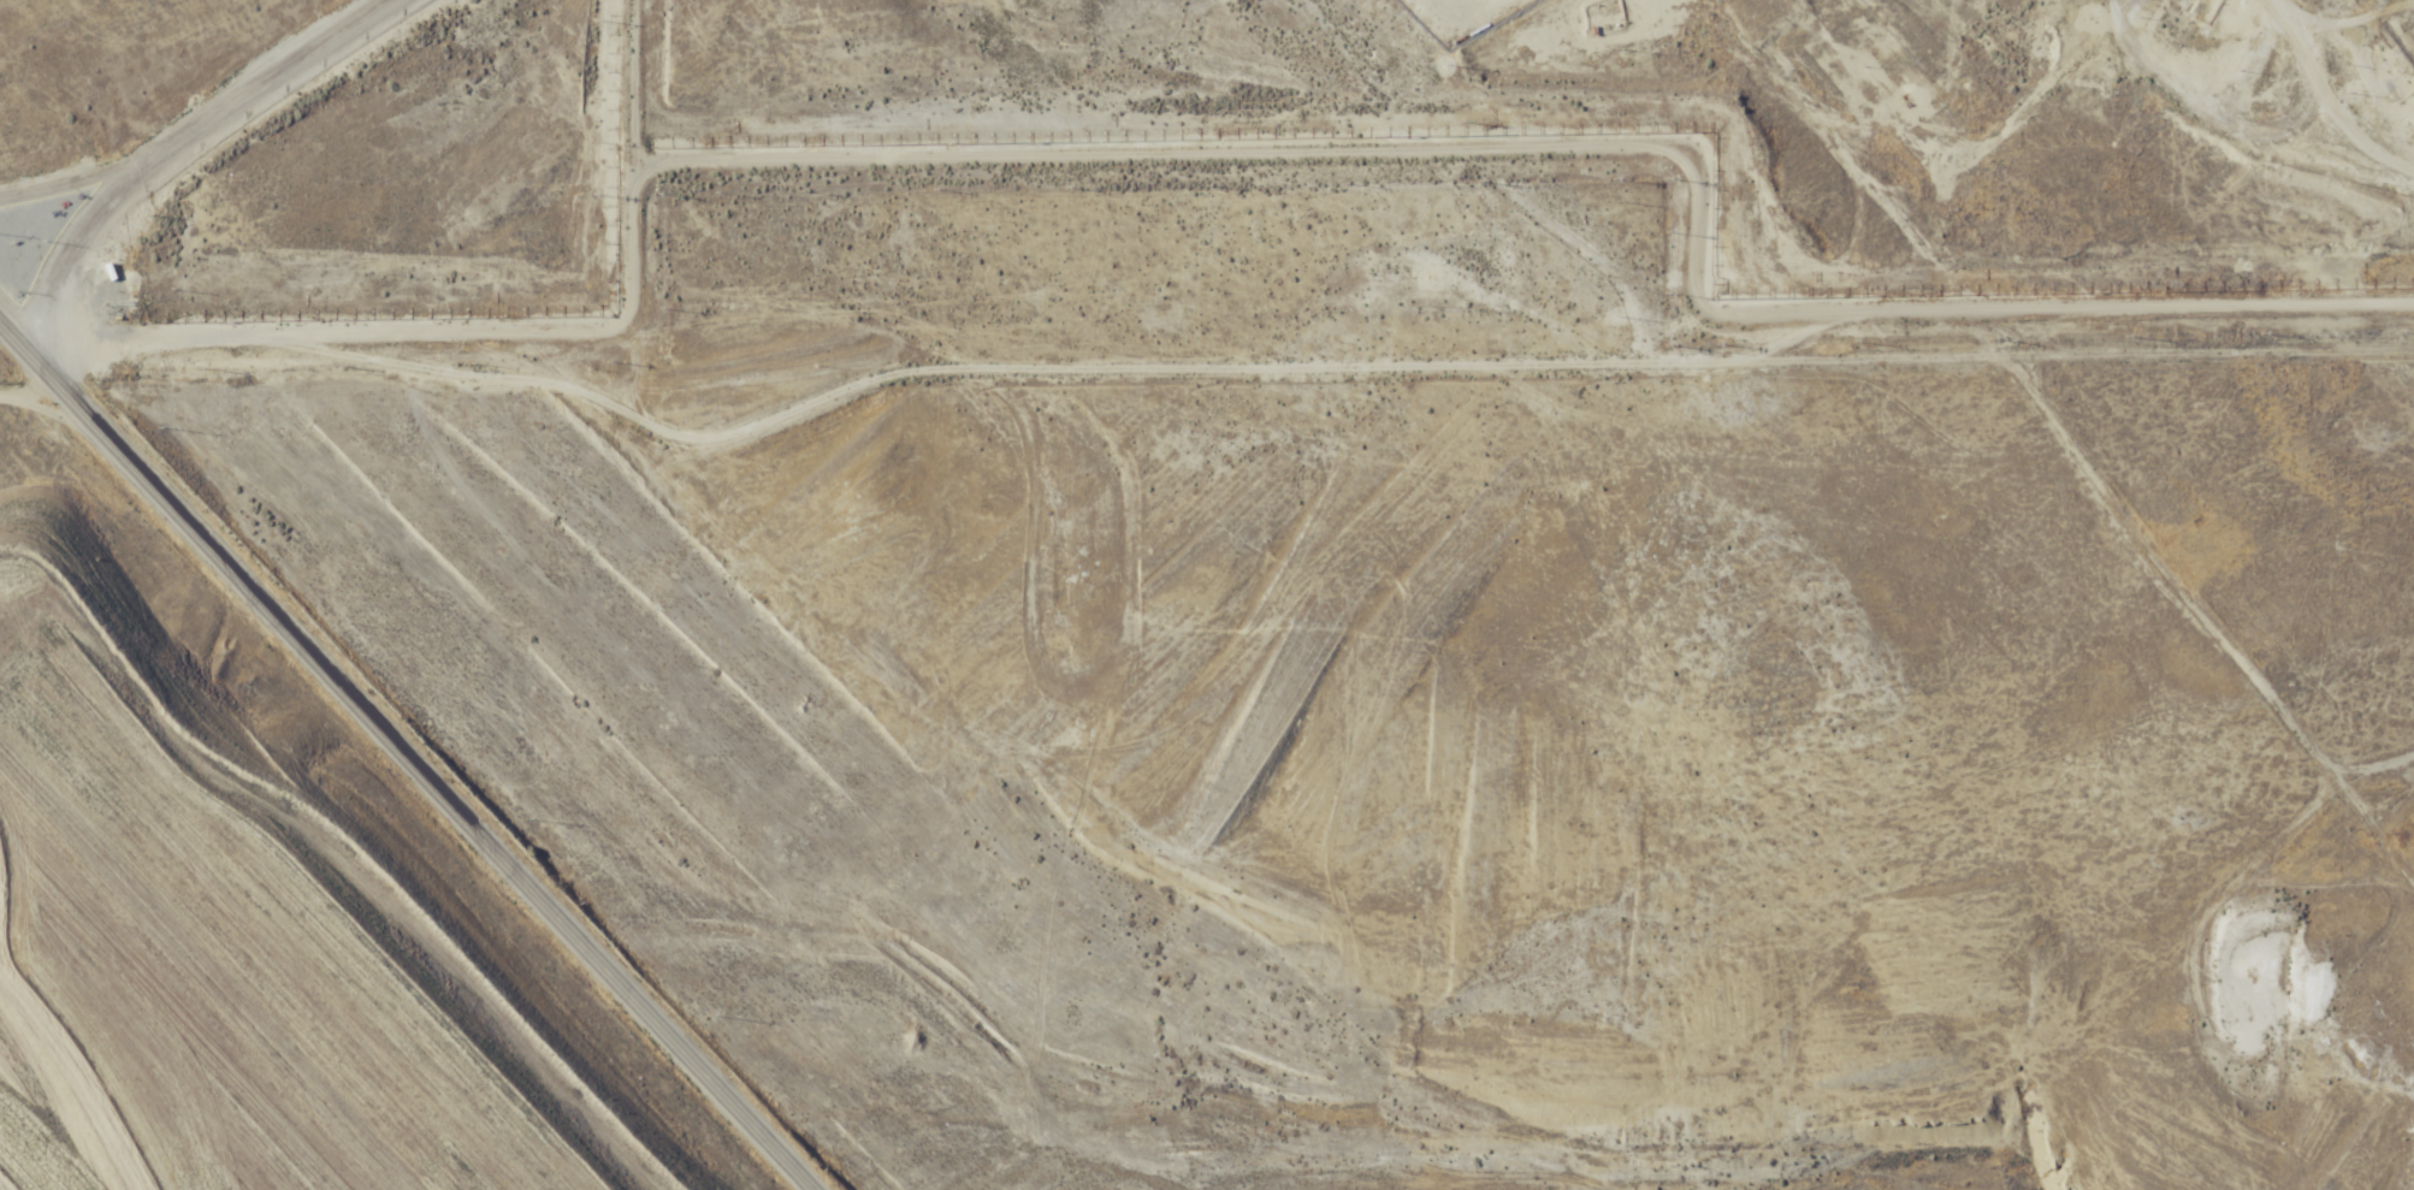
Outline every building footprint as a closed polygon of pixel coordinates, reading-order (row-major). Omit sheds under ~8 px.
[(2176,23),(2161,21),(2159,35),(2174,37),(2176,23)]
